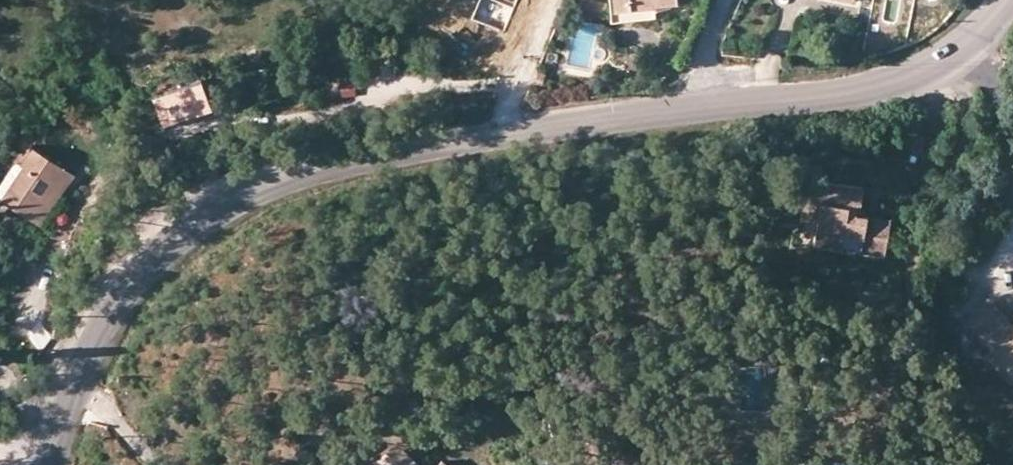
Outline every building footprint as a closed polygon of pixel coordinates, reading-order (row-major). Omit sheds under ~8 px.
[(653,0),(609,0),(611,15),(654,10),(653,0)] [(200,106),(194,73),(160,79),(165,112),(182,109),(200,106)] [(182,109),(184,117),(200,114),(200,106),(182,109)] [(20,163),(0,193),(0,196),(36,221),(70,171),(29,144),(18,160),(20,163)] [(892,216),(856,212),(857,200),(862,201),(863,183),(807,176),(804,196),(798,195),(797,207),(803,207),(802,216),(819,217),(815,243),(843,245),(845,232),(864,234),(863,248),(887,251),(892,216)] [(971,323),(1012,370),(1012,323),(992,304),(971,323)] [(779,368),(779,401),(796,401),(797,362),(783,362),(783,337),(746,337),(746,368),(779,368)] [(394,440),(375,458),(381,464),(419,464),(394,440)]
